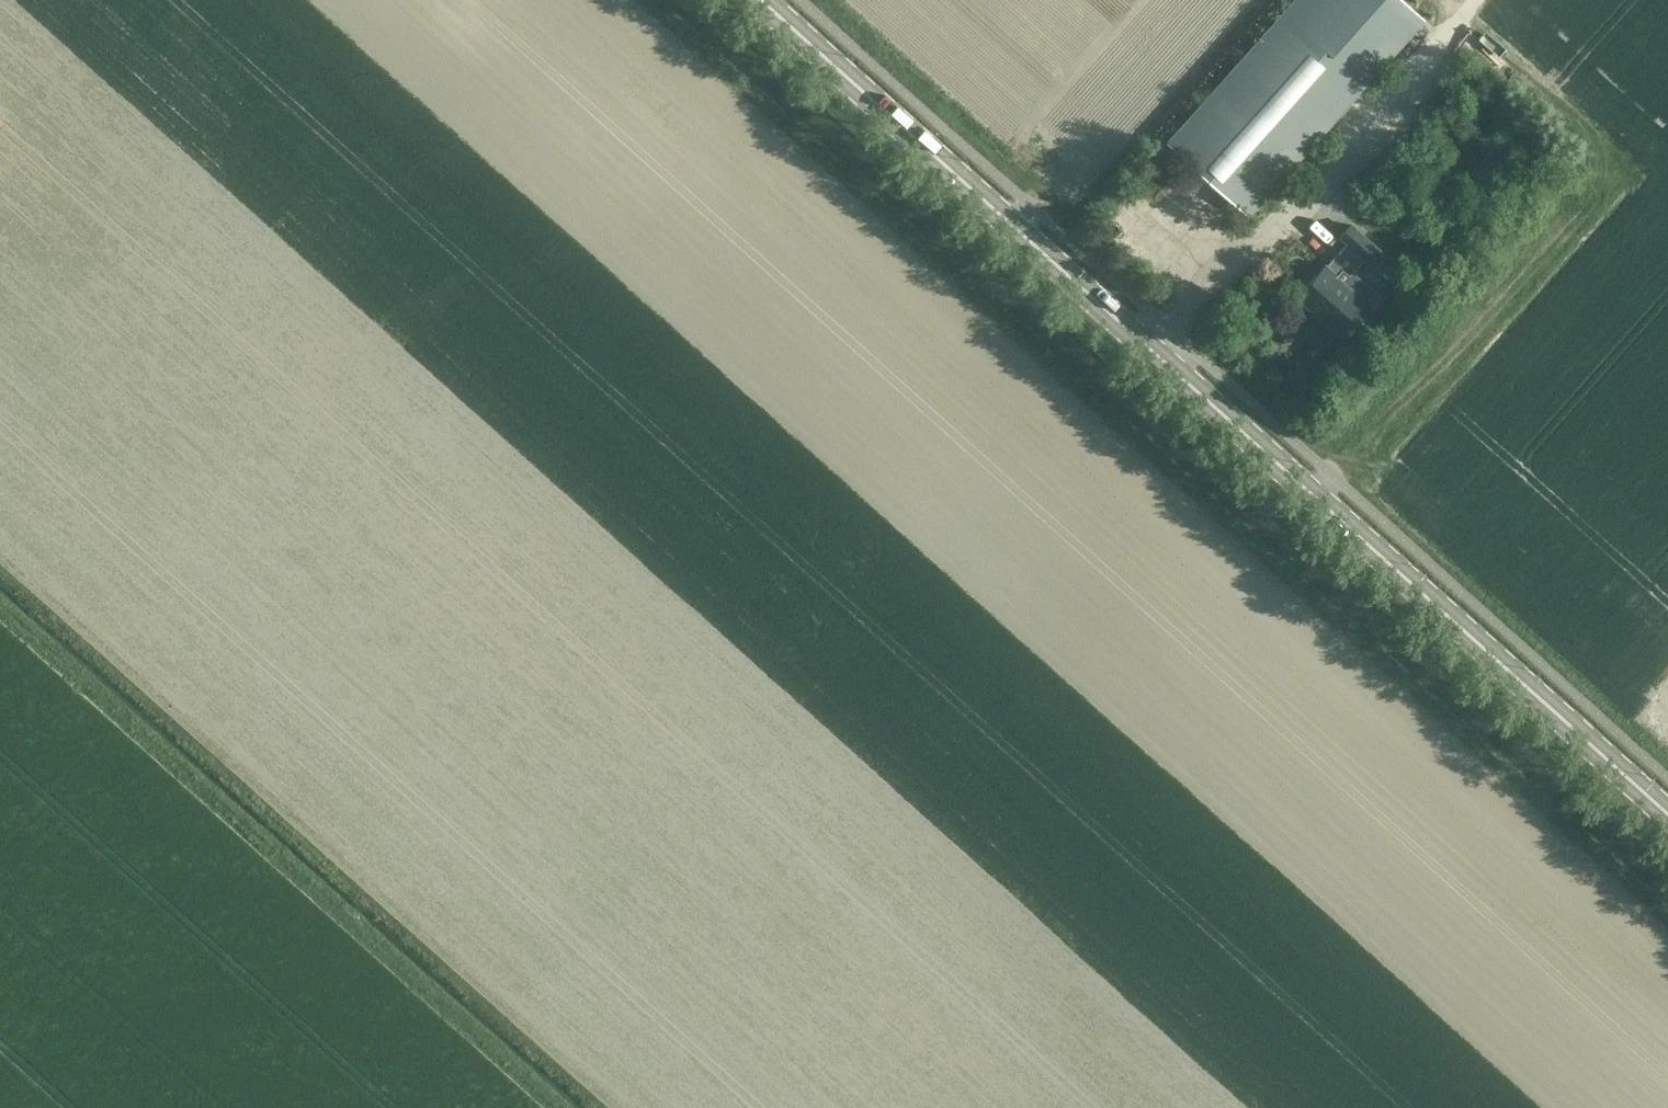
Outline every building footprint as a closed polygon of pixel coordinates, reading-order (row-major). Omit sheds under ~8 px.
[(1424,18),(1404,0),(1293,0),(1167,141),(1248,214),(1424,18)] [(1321,205),(1307,225),(1327,240),(1342,220),(1321,205)] [(1349,275),(1359,264),(1341,248),(1303,291),(1313,300),(1308,306),(1342,336),(1370,305),(1337,276),(1342,269),(1349,275)]
